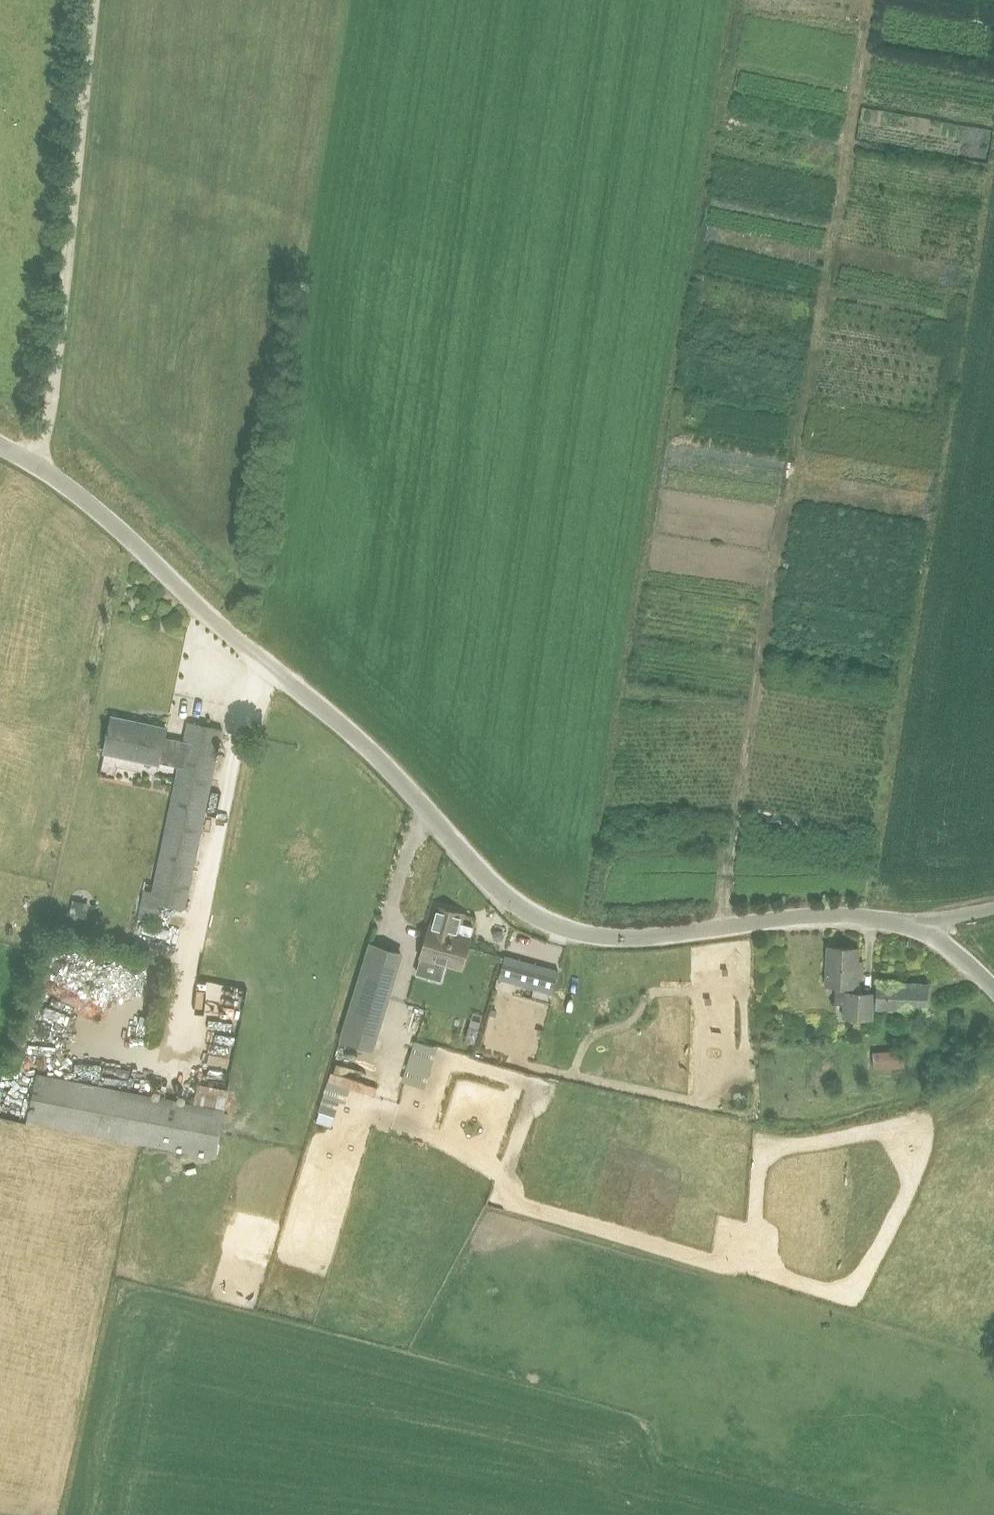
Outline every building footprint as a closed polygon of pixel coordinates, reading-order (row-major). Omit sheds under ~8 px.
[(152,891),(144,889),(138,918),(154,922),(158,903),(185,909),(222,729),(187,722),(183,740),(164,736),(166,727),(112,716),(104,752),(158,763),(159,762),(178,766),(152,891)] [(461,923),(464,913),(435,905),(431,922),(443,926),(442,931),(451,933),(449,939),(468,944),(470,936),(471,936),(473,926),(461,923)] [(461,968),(468,944),(449,939),(451,933),(442,931),(443,926),(431,922),(430,925),(428,925),(420,957),(461,968)] [(374,1050),(403,952),(368,941),(338,1039),(374,1050)] [(858,947),(827,945),(825,982),(835,983),(835,1002),(844,1003),(844,1017),(871,1017),(872,991),(856,990),(856,977),(862,977),(863,960),(857,960),(858,947)] [(927,1011),(928,981),(876,979),(875,1009),(927,1011)] [(390,1034),(392,1061),(402,1061),(400,1034),(390,1034)] [(872,1051),(873,1068),(904,1066),(903,1049),(872,1051)] [(36,1072),(27,1121),(215,1158),(224,1109),(36,1072)] [(324,1101),(320,1116),(336,1120),(340,1106),(324,1101)]
